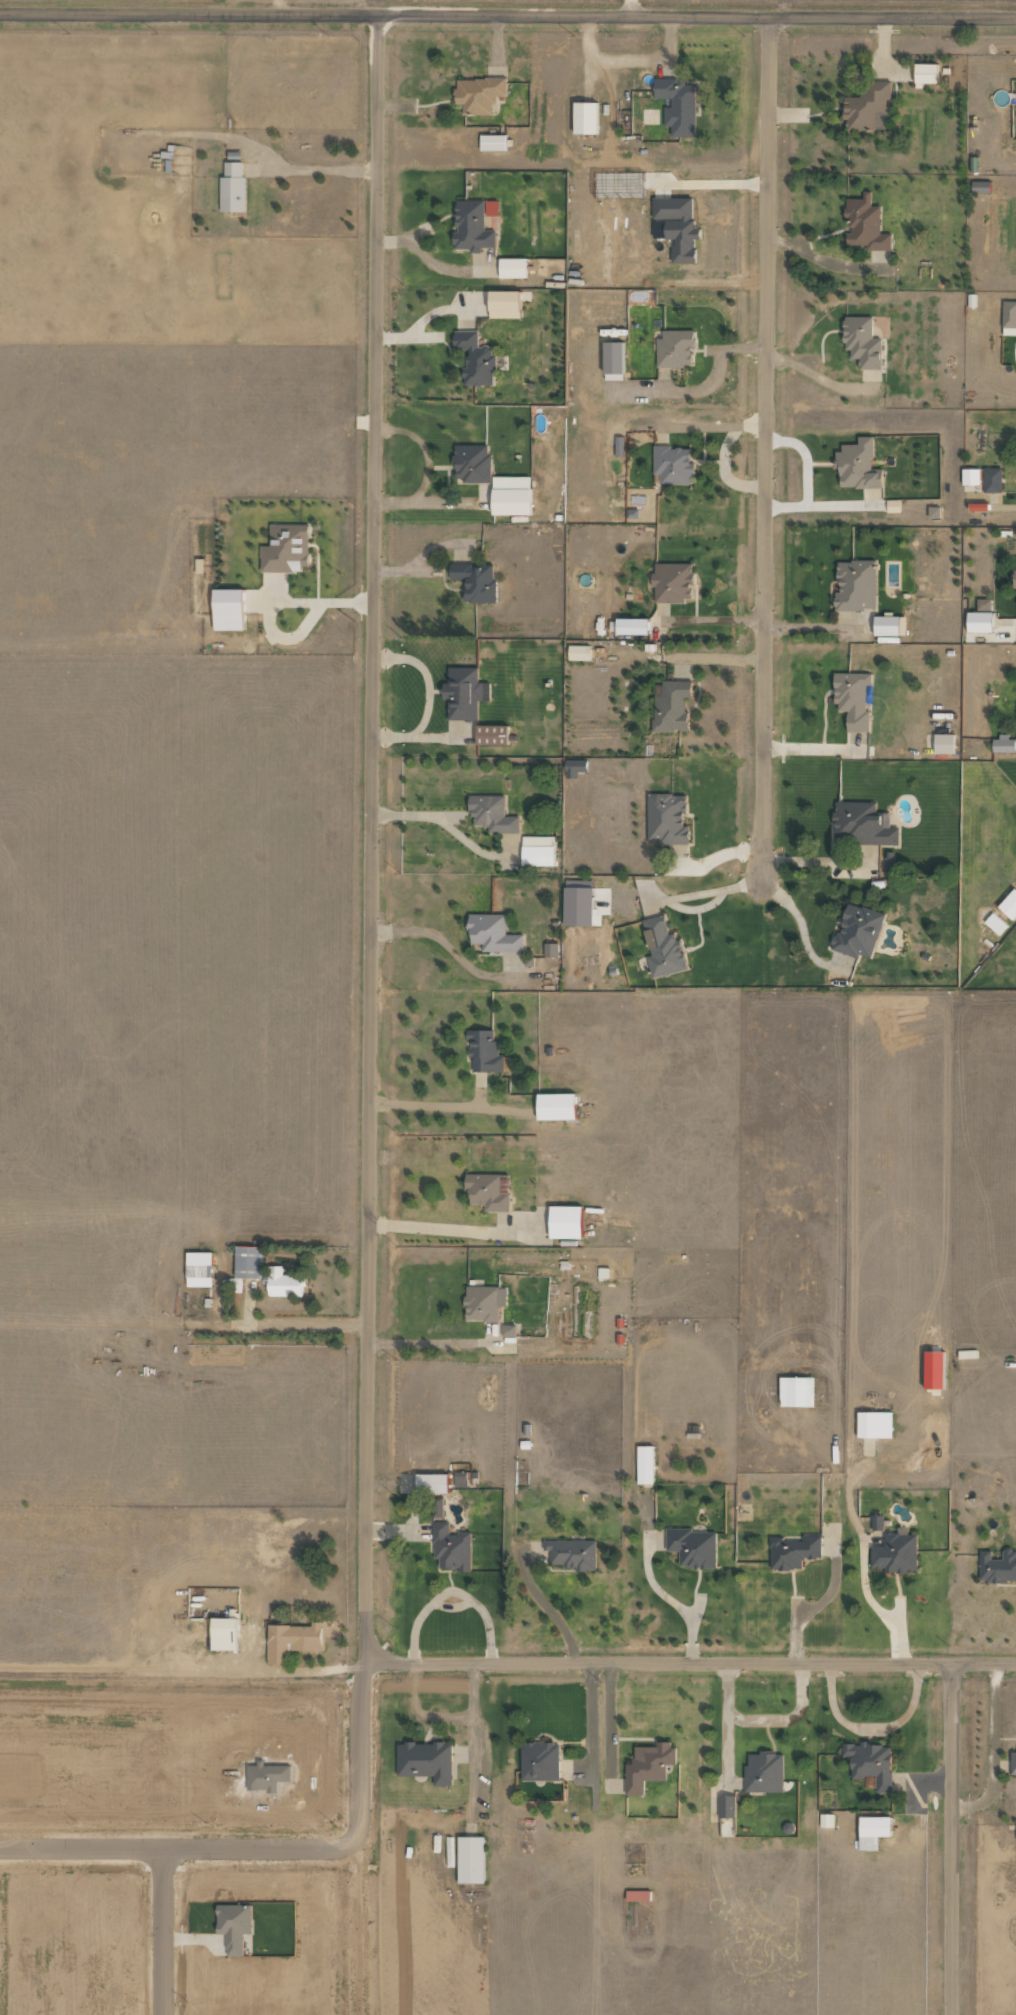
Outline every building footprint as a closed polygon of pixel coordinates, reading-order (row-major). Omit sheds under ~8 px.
[(937,85),(937,64),(915,63),(915,84),(937,85)] [(506,97),(506,78),(455,79),(455,104),(462,104),(462,116),(494,115),(493,97),(506,97)] [(677,79),(654,78),(654,98),(670,99),(670,108),(664,108),(663,127),(670,127),(670,137),(694,137),(695,85),(677,85),(677,79)] [(875,130),(875,111),(886,111),(885,100),(891,99),(890,81),(866,82),(866,95),(842,95),(843,119),(846,119),(846,131),(875,130)] [(596,134),(597,102),(574,102),(573,134),(596,134)] [(506,135),(480,135),(480,150),(506,151),(506,135)] [(244,162),(224,162),(224,177),(220,177),(219,212),(244,212),(244,162)] [(991,182),(972,181),(971,192),(990,193),(991,182)] [(890,251),(890,234),(880,234),(881,206),(870,206),(871,192),(863,191),(863,199),(845,198),(845,218),(849,218),(848,244),(865,244),(865,250),(890,251)] [(692,198),(653,198),(653,220),(664,220),(664,239),(672,239),(672,263),(694,263),(694,239),(699,239),(699,229),(692,229),(692,198)] [(495,248),(495,230),(484,230),(484,200),(456,200),(455,234),(453,234),(453,249),(470,249),(470,253),(481,253),(481,248),(495,248)] [(498,215),(497,201),(485,201),(485,216),(498,215)] [(498,258),(499,278),(526,278),(526,258),(498,258)] [(489,318),(520,318),(520,291),(488,291),(489,318)] [(1003,301),(1002,335),(1015,335),(1015,301),(1003,301)] [(881,369),(881,339),(872,338),(872,317),(845,317),(844,359),(859,359),(859,369),(881,369)] [(662,330),(662,339),(656,339),(656,366),(692,367),(693,331),(662,330)] [(494,385),(493,346),(478,346),(477,331),(452,331),(453,351),(464,350),(465,386),(494,385)] [(622,343),(603,343),(604,375),(623,375),(622,343)] [(882,488),(882,468),(872,468),(872,437),(858,437),(858,445),(841,445),(841,452),(837,452),(837,488),(882,488)] [(489,444),(454,446),(455,478),(463,478),(463,483),(491,482),(489,444)] [(692,485),(693,462),(690,462),(690,447),(654,446),(653,474),(660,475),(660,484),(692,485)] [(984,493),(1002,493),(1001,468),(984,468),(984,493)] [(979,469),(962,469),(962,485),(979,485),(979,469)] [(530,515),(530,477),(492,476),(492,515),(530,515)] [(939,519),(939,507),(928,507),(928,518),(939,519)] [(261,572),(300,572),(300,565),(309,565),(308,525),(271,525),(271,546),(261,546),(261,572)] [(834,610),(875,610),(875,560),(837,560),(837,590),(834,590),(834,610)] [(692,601),(691,563),(653,564),(653,602),(692,601)] [(494,565),(450,565),(450,580),(464,580),(464,603),(494,603),(494,565)] [(213,590),(214,631),(243,631),(242,590),(213,590)] [(977,610),(991,610),(990,598),(976,599),(977,610)] [(992,632),(992,611),(966,612),(967,632),(992,632)] [(873,635),(905,636),(905,616),(874,615),(873,635)] [(648,618),(616,618),(616,634),(648,634),(648,618)] [(569,660),(590,660),(590,646),(569,646),(569,660)] [(477,667),(448,667),(448,683),(442,683),(443,701),(448,700),(448,720),(477,719),(477,701),(489,701),(489,682),(477,682),(477,667)] [(871,673),(835,672),(835,710),(847,711),(847,731),(869,731),(869,711),(866,711),(866,684),(871,684),(871,673)] [(692,681),(662,680),(661,697),(653,696),(653,731),(686,731),(687,697),(691,697),(692,681)] [(508,725),(476,725),(476,745),(507,745),(508,725)] [(953,753),(953,734),(934,734),(934,753),(953,753)] [(992,753),(1014,752),(1014,737),(992,737),(992,753)] [(565,760),(565,778),(578,778),(577,771),(587,771),(586,759),(565,760)] [(686,794),(647,794),(648,843),(688,842),(688,825),(683,825),(682,812),(687,812),(686,794)] [(505,796),(471,795),(470,825),(488,826),(488,832),(518,833),(519,816),(504,816),(505,796)] [(875,802),(834,802),(833,843),(898,844),(898,828),(890,828),(890,812),(875,812),(875,802)] [(521,865),(553,866),(554,836),(522,836),(521,865)] [(564,887),(564,925),(592,925),(592,907),(594,907),(594,887),(564,887)] [(1012,920),(1015,915),(1015,890),(1014,888),(997,906),(1012,920)] [(884,914),(847,903),(839,932),(835,931),(829,949),(858,958),(859,955),(870,958),(884,914)] [(999,935),(1007,925),(992,912),(984,922),(999,935)] [(482,951),(522,952),(523,934),(505,934),(506,914),(468,913),(468,943),(482,944),(482,951)] [(642,920),(650,956),(647,957),(652,978),(686,970),(677,932),(668,934),(663,915),(642,920)] [(544,943),(545,957),(558,957),(557,943),(544,943)] [(469,1072),(503,1072),(503,1055),(498,1055),(498,1041),(493,1041),(493,1030),(469,1030),(469,1072)] [(537,1120),(575,1119),(574,1093),(536,1094),(537,1120)] [(484,1211),(509,1211),(508,1184),(501,1184),(501,1173),(467,1174),(467,1204),(484,1204),(484,1211)] [(581,1238),(581,1205),(549,1205),(549,1237),(581,1238)] [(235,1277),(260,1278),(261,1246),(235,1245),(235,1277)] [(212,1286),(211,1251),(186,1252),(186,1286),(212,1286)] [(302,1295),(301,1276),(283,1276),(283,1266),(268,1266),(268,1296),(302,1295)] [(608,1268),(598,1268),(598,1277),(608,1277),(608,1268)] [(506,1306),(507,1287),(465,1286),(465,1321),(498,1322),(499,1305),(506,1306)] [(516,1325),(502,1325),(502,1336),(515,1337),(516,1325)] [(944,1350),(924,1350),(924,1388),(943,1388),(944,1350)] [(780,1406),(814,1406),(813,1376),(779,1377),(780,1406)] [(891,1411),(857,1411),(857,1437),(891,1437),(891,1411)] [(653,1446),(637,1446),(637,1484),(653,1484),(653,1446)] [(448,1493),(447,1474),(416,1474),(416,1493),(448,1493)] [(443,1517),(442,1498),(431,1498),(432,1518),(443,1517)] [(883,1516),(873,1515),(872,1529),(882,1530),(883,1516)] [(470,1569),(470,1533),(449,1533),(449,1522),(433,1522),(433,1559),(440,1559),(440,1569),(470,1569)] [(916,1572),(916,1534),(907,1534),(907,1527),(897,1527),(897,1532),(884,1532),(884,1546),(870,1546),(870,1568),(885,1568),(885,1572),(916,1572)] [(666,1551),(679,1550),(679,1568),(716,1567),(715,1531),(692,1532),(692,1528),(666,1528),(666,1551)] [(821,1558),(821,1536),(802,1536),(802,1539),(770,1539),(770,1569),(802,1569),(802,1558),(821,1558)] [(595,1540),(544,1540),(544,1550),(552,1550),(552,1566),(575,1565),(575,1571),(596,1571),(595,1540)] [(1015,1582),(1015,1560),(983,1559),(982,1580),(1015,1582)] [(236,1650),(237,1618),(212,1618),(211,1650),(236,1650)] [(268,1625),(268,1664),(288,1664),(288,1649),(321,1650),(321,1622),(311,1622),(311,1626),(268,1625)] [(666,1780),(666,1764),(673,1764),(674,1741),(656,1741),(656,1746),(633,1746),(633,1764),(625,1764),(625,1794),(644,1795),(644,1780),(666,1780)] [(520,1781),(560,1780),(559,1742),(520,1743),(520,1781)] [(433,1776),(433,1785),(452,1785),(452,1743),(397,1743),(397,1776),(433,1776)] [(891,1792),(891,1743),(842,1744),(842,1756),(851,1756),(851,1778),(875,1778),(875,1792),(891,1792)] [(745,1792),(782,1791),(782,1753),(745,1753),(745,1792)] [(735,1795),(719,1796),(719,1818),(735,1817),(735,1795)] [(820,1827),(833,1827),(833,1814),(820,1814),(820,1827)] [(878,1850),(878,1837),(890,1837),(890,1816),(859,1817),(859,1850),(878,1850)] [(457,1836),(458,1883),(484,1882),(483,1836),(457,1836)] [(626,1890),(626,1901),(649,1900),(649,1890),(626,1890)]
